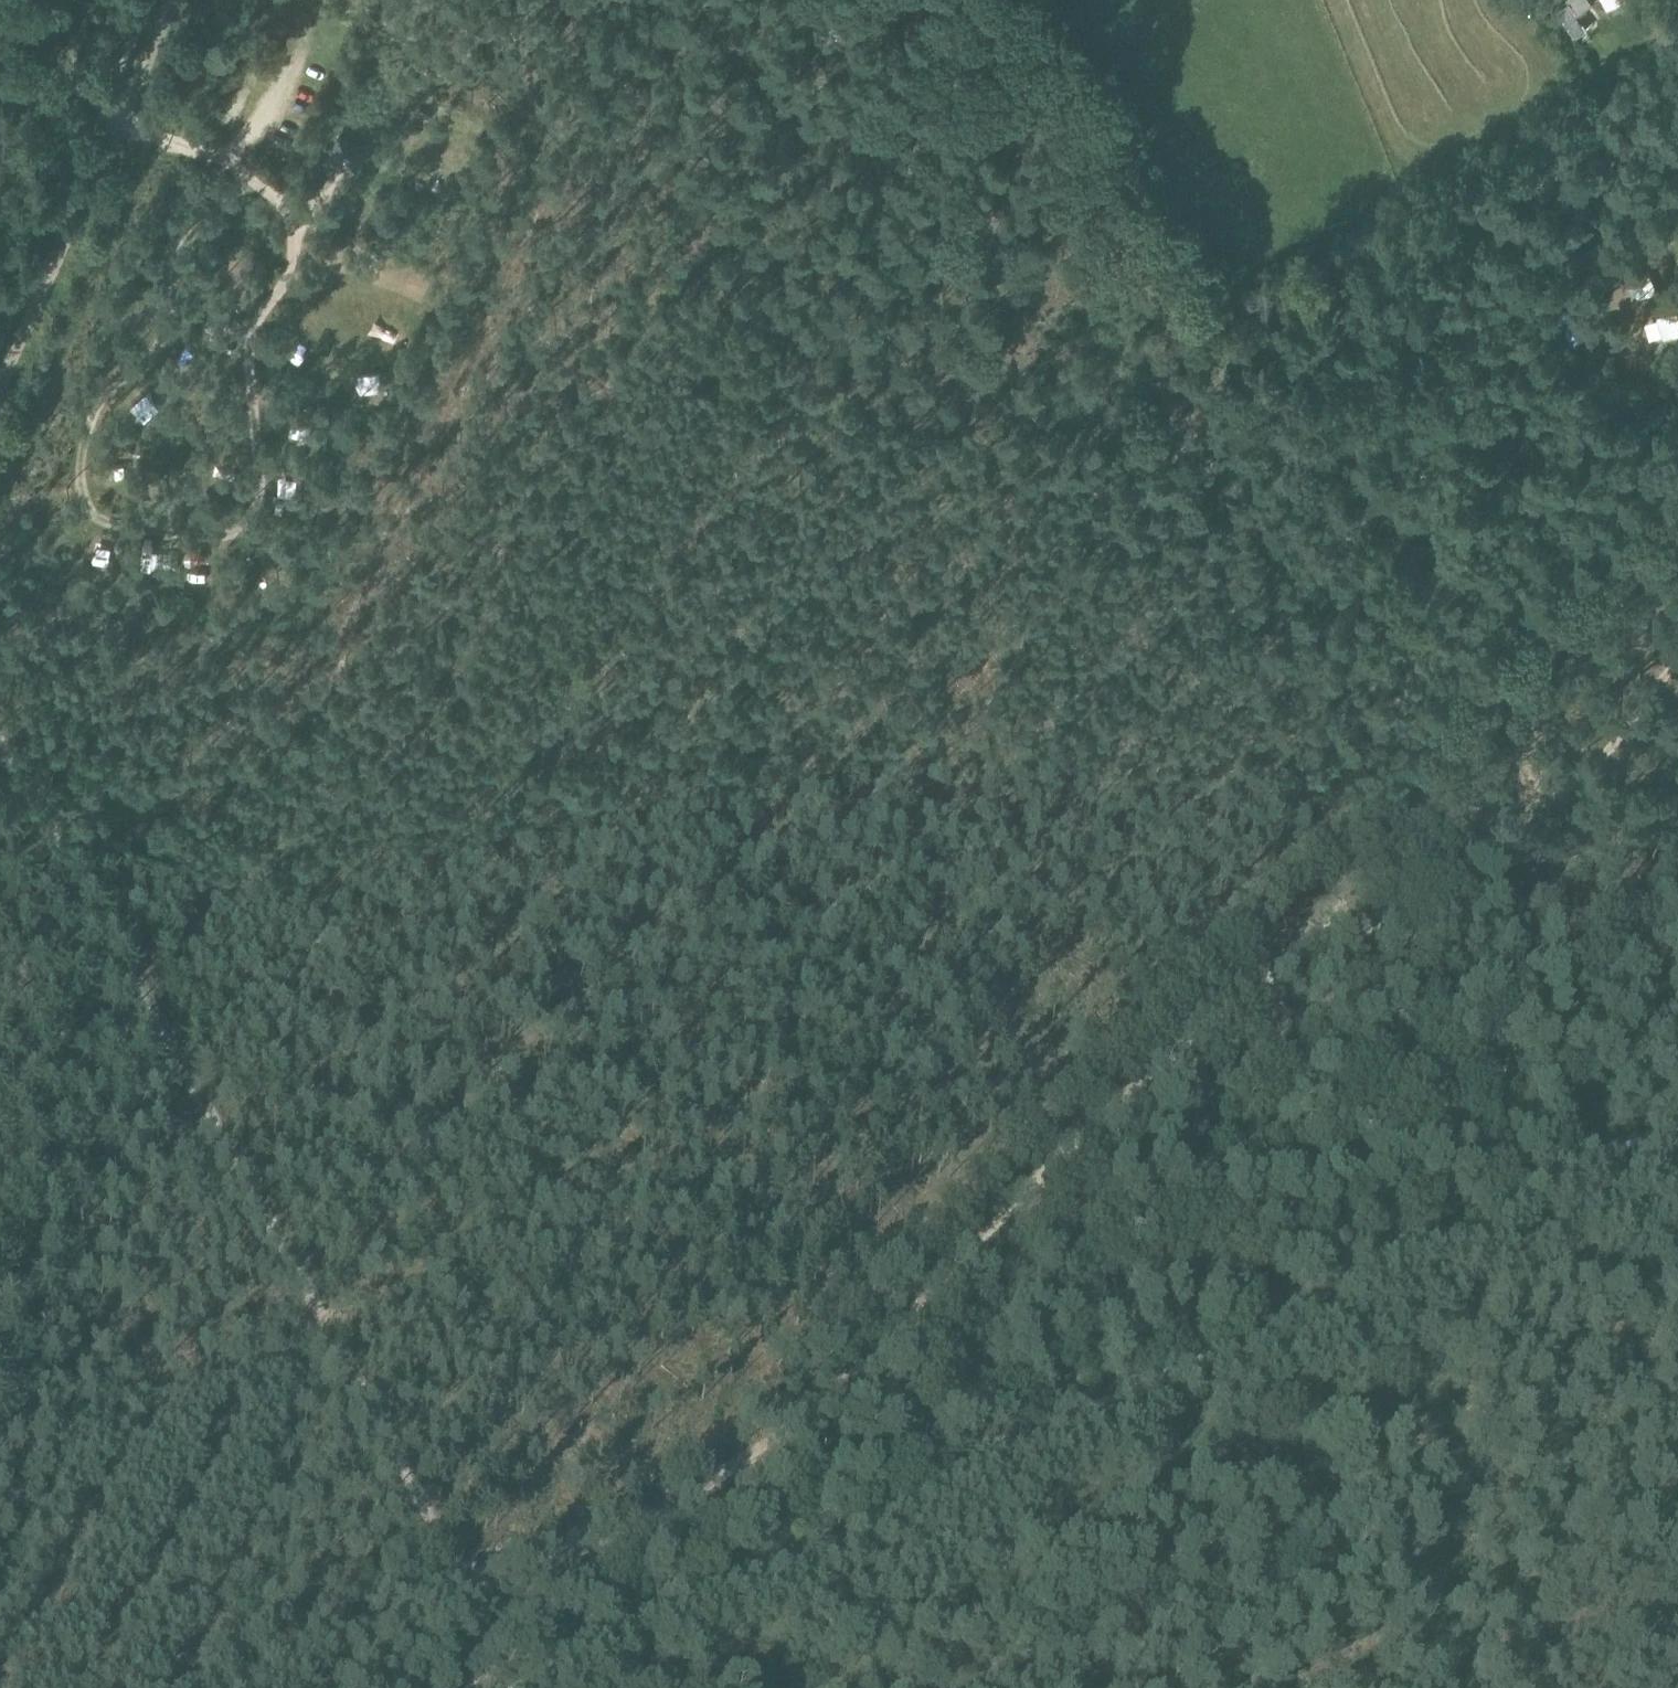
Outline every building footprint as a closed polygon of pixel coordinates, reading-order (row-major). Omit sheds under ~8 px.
[(359,120),(332,162),(354,175),(380,133),(359,120)] [(1624,265),(1632,288),(1655,280),(1646,257),(1624,265)] [(391,278),(390,292),(407,292),(408,278),(391,278)] [(130,316),(137,300),(127,295),(120,311),(130,316)] [(1664,299),(1645,303),(1650,326),(1669,322),(1664,299)]
